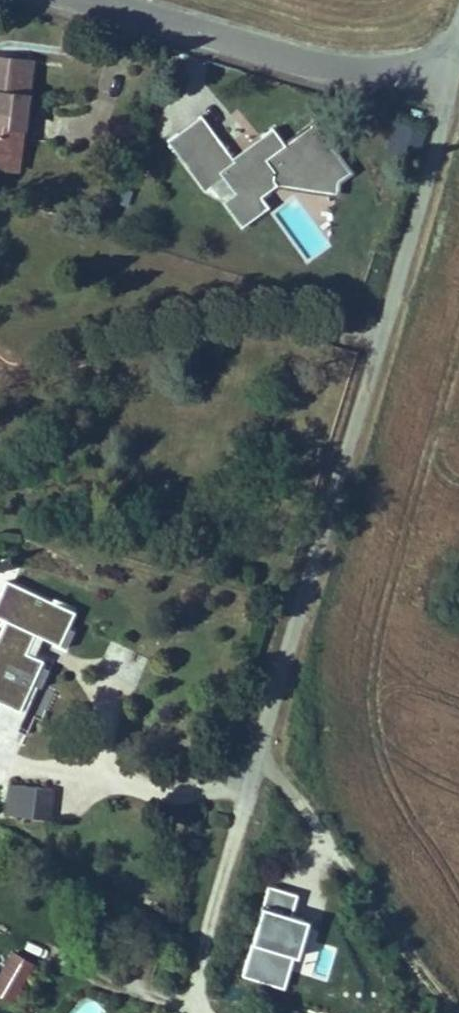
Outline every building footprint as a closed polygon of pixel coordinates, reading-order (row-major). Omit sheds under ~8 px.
[(12,124),(19,63),(0,61),(0,143),(10,144),(12,124)] [(290,119),(241,154),(231,151),(207,198),(183,188),(171,222),(193,228),(200,214),(208,216),(215,196),(253,186),(258,176),(321,194),(339,171),(290,119)] [(10,144),(22,145),(24,123),(12,124),(10,144)] [(394,123),(387,150),(416,157),(423,130),(394,123)] [(17,706),(29,681),(39,685),(47,667),(41,664),(43,659),(23,650),(31,631),(66,646),(73,629),(66,626),(73,610),(5,579),(0,591),(0,616),(4,618),(0,628),(0,698),(17,706)] [(18,744),(0,735),(0,778),(18,744)] [(52,790),(9,784),(6,811),(49,817),(52,790)] [(35,966),(10,952),(0,970),(0,1001),(12,1007),(35,966)]
